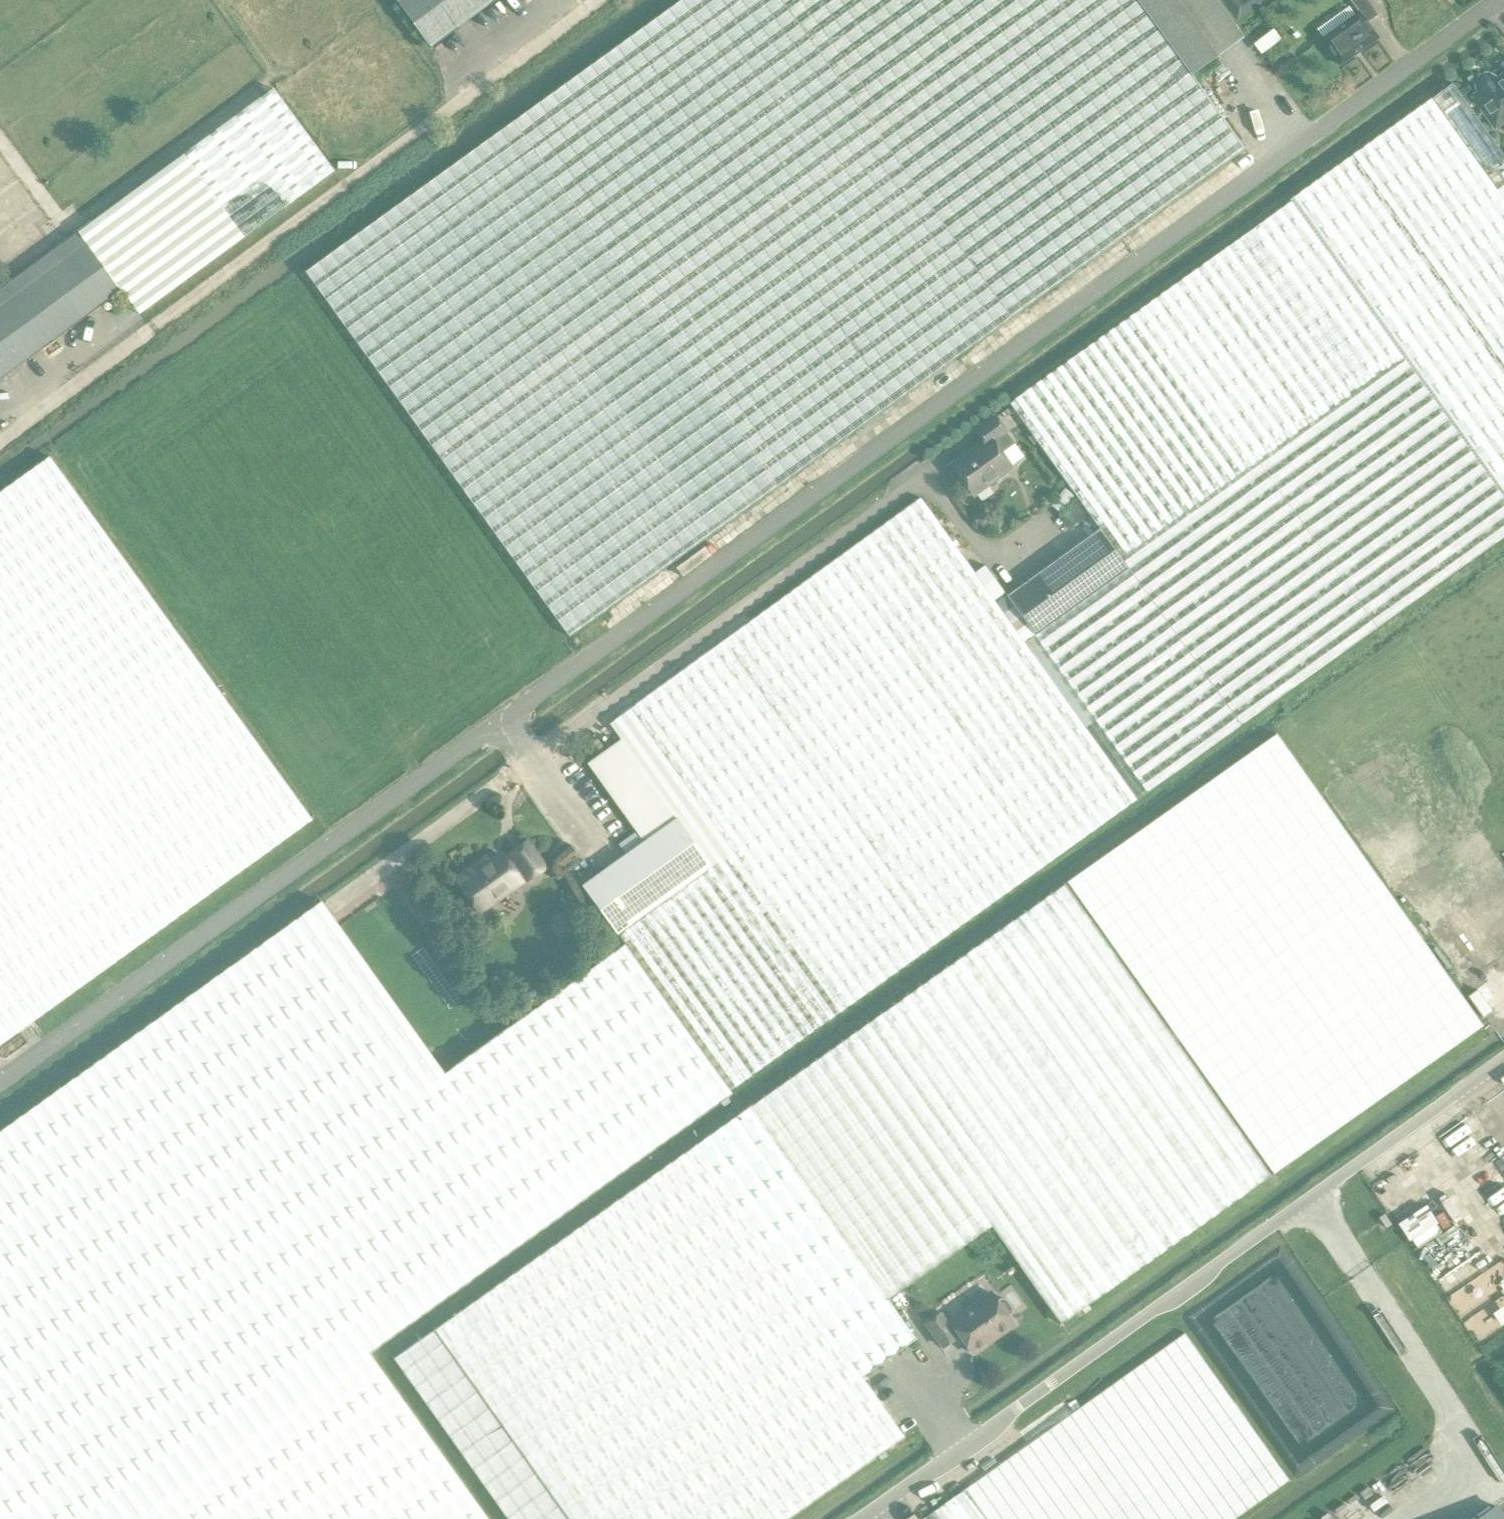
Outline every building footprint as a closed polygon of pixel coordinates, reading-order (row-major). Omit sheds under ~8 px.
[(1191,75),(1137,0),(681,0),(305,272),(568,636),(1244,147),(1191,75)] [(432,47),(496,0),(397,0),(432,47)] [(1216,0),(1137,0),(1191,75),(1243,37),(1216,0)] [(1339,64),(1377,38),(1366,23),(1378,14),(1368,0),(1350,0),(1349,0),(1359,13),(1322,40),(1339,64)] [(1495,82),(1493,79),(1489,76),(1484,76),(1480,79),(1478,84),(1479,88),(1482,92),(1475,96),(1495,124),(1503,118),(1503,76),(1495,82)] [(1099,529),(1127,568),(1035,634),(1147,793),(1503,537),(1503,498),(1406,363),(1503,293),(1503,158),(1452,85),(1291,201),(1009,403),(1099,529)] [(80,230),(78,232),(121,291),(138,314),(333,171),(273,89),(272,88),(79,229),(80,230)] [(121,291),(78,232),(0,289),(0,380),(121,291)] [(983,441),(950,465),(973,496),(1012,467),(1011,466),(1023,458),(1013,443),(1014,443),(994,416),(975,430),(983,441)] [(312,819),(49,457),(0,492),(0,1045),(312,819)] [(921,498),(609,724),(620,740),(676,817),(712,867),(617,935),(624,945),(731,1090),(1137,800),(1147,793),(1035,634),(1007,595),(1006,595),(985,565),(974,573),(921,498)] [(1007,595),(1035,634),(1127,568),(1099,529),(1007,595)] [(676,817),(620,740),(588,763),(629,821),(643,840),(676,817)] [(613,929),(617,935),(712,867),(676,817),(643,840),(596,874),(581,885),(613,929)] [(629,821),(582,855),(596,874),(643,840),(629,821)] [(529,878),(543,867),(526,843),(511,854),(529,878)] [(479,910),(520,881),(501,854),(478,871),(475,866),(458,879),(479,910)] [(1063,884),(749,1108),(886,1300),(991,1225),(1060,1323),(1271,1174),(1063,884)] [(0,1132),(0,1518),(488,1518),(366,1349),(375,1343),(731,1090),(624,945),(593,967),(445,1073),(321,901),(0,1132)] [(450,946),(443,951),(453,964),(460,959),(450,946)] [(509,1518),(784,1518),(902,1435),(861,1375),(871,1368),(913,1338),(886,1300),(749,1108),(707,1137),(558,1242),(394,1358),(509,1518)] [(961,1311),(952,1318),(949,1320),(950,1322),(947,1324),(940,1314),(927,1323),(943,1346),(956,1337),(953,1333),(956,1331),(972,1353),(1013,1323),(1008,1315),(1011,1313),(1012,1308),(1005,1299),(1000,1298),(997,1300),(991,1292),(962,1313),(961,1311)] [(924,1518),(1235,1518),(1291,1479),(1185,1333),(1027,1445),(924,1518)] [(924,1516),(930,1512),(925,1506),(919,1510),(924,1516)] [(1478,1518),(1503,1518),(1503,1517),(1496,1506),(1478,1518)]
